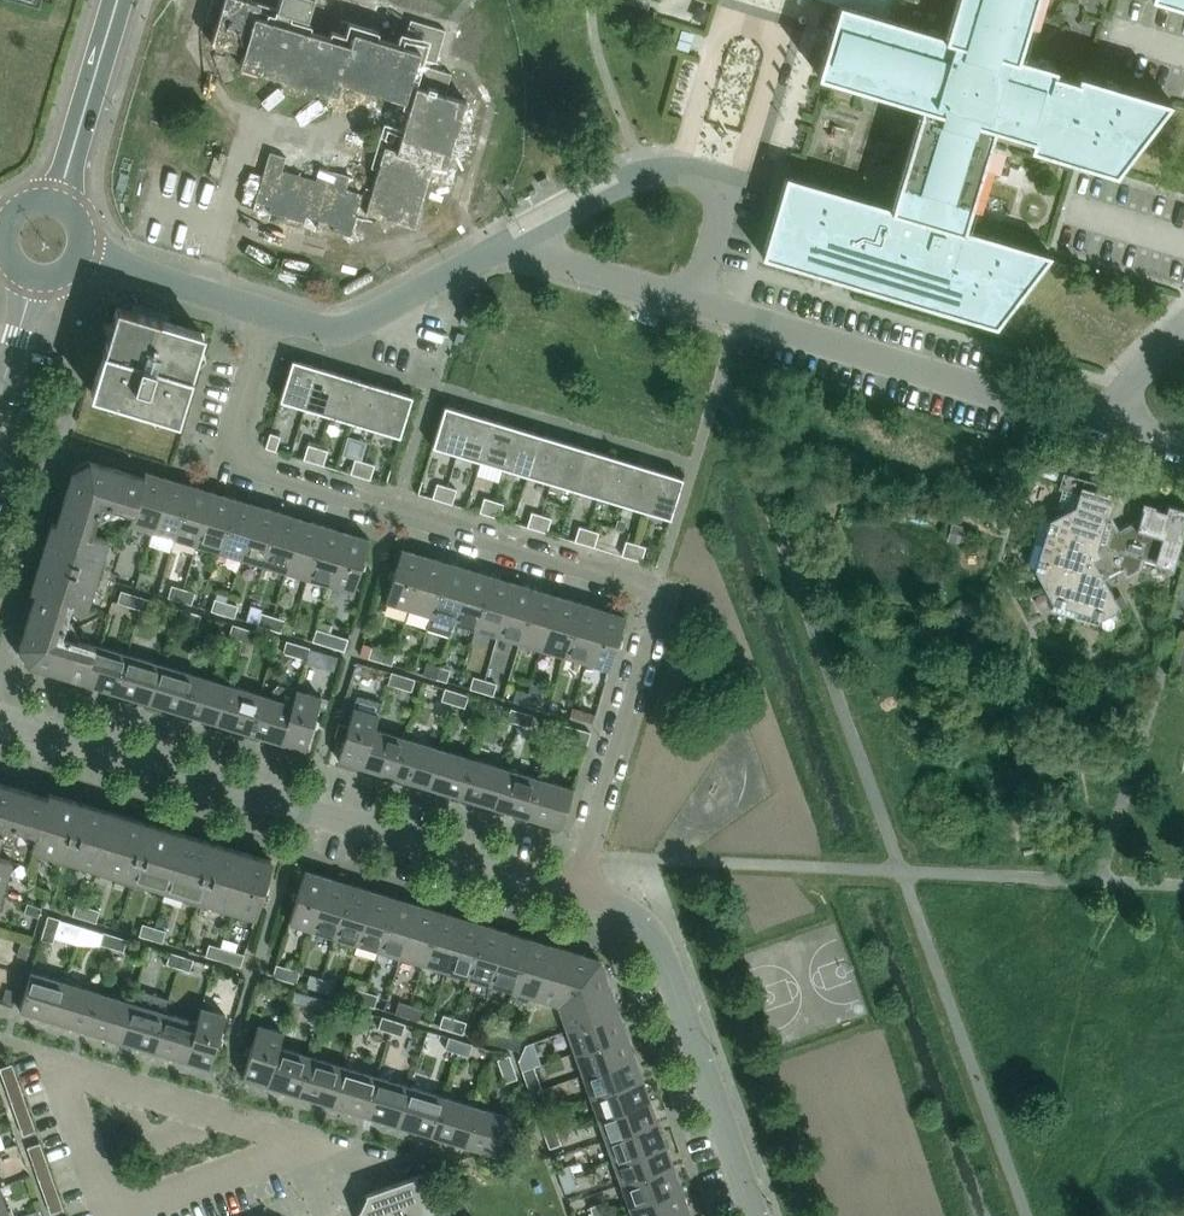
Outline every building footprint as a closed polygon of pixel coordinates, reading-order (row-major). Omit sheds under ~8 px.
[(213,22),(362,65),(320,210),(417,239),(476,36),(441,26),(438,34),(322,0),(219,0),(213,22)] [(837,1),(816,72),(921,104),(891,205),(964,227),(994,125),(1016,53),(1032,0),(834,0),(837,1)] [(1055,64),(1016,53),(994,125),(1031,136),(1028,145),(1114,170),(1169,98),(1076,70),(1075,76),(1053,70),(1055,64)] [(891,205),(785,174),(761,255),(995,325),(1050,253),(964,227),(891,205)] [(104,348),(90,394),(178,421),(192,375),(205,332),(117,306),(104,348)] [(280,400),(304,407),(316,366),(292,359),(280,400)] [(304,407),(328,414),(340,373),(316,366),(304,407)] [(364,381),(340,373),(328,414),(352,422),(364,381)] [(388,388),(364,381),(352,422),(376,429),(388,388)] [(412,395),(388,388),(376,429),(400,436),(412,395)] [(432,446),(456,453),(468,412),(444,405),(432,446)] [(492,419),(468,412),(456,453),(480,460),(492,419)] [(516,426),(492,419),(480,460),(504,467),(516,426)] [(540,434),(516,426),(504,467),(527,475),(540,434)] [(265,447),(275,450),(280,435),(270,433),(265,447)] [(564,441),(540,434),(527,475),(551,482),(564,441)] [(587,448),(564,441),(551,482),(575,489),(587,448)] [(313,461),(318,446),(308,443),(303,458),(313,461)] [(313,461),(323,464),(328,449),(318,446),(313,461)] [(611,455),(587,448),(575,489),(599,496),(611,455)] [(635,463),(611,455),(599,496),(623,504),(635,463)] [(360,476),(365,461),(355,458),(350,473),(360,476)] [(101,502),(133,512),(143,477),(89,460),(88,466),(78,471),(72,469),(56,523),(92,533),(101,502)] [(360,476),(370,479),(375,464),(365,461),(360,476)] [(659,470),(635,463),(623,504),(647,511),(659,470)] [(683,477),(659,470),(647,511),(670,518),(683,477)] [(145,471),(143,477),(133,512),(129,523),(152,530),(168,478),(145,471)] [(1172,565),(1183,534),(1169,530),(1174,512),(1144,503),(1139,518),(1119,529),(1104,524),(1113,494),(1103,491),(1105,484),(1064,473),(1059,487),(1079,492),(1078,494),(1082,502),(1050,519),(1041,517),(1028,566),(1034,567),(1054,604),(1052,611),(1099,623),(1101,616),(1126,602),(1121,593),(1114,597),(1104,580),(1121,571),(1126,578),(1141,570),(1145,558),(1172,565)] [(190,485),(168,478),(152,530),(175,537),(190,485)] [(438,484),(434,498),(443,501),(447,487),(438,484)] [(212,491),(190,485),(175,537),(197,543),(212,491)] [(443,501),(452,503),(457,490),(447,487),(443,501)] [(235,498),(212,491),(197,543),(219,550),(235,498)] [(257,505),(235,498),(219,550),(241,557),(257,505)] [(491,515),(495,501),(485,499),(481,512),(491,515)] [(491,515),(500,518),(504,504),(495,501),(491,515)] [(279,511),(257,505),(241,557),(263,563),(279,511)] [(263,563),(286,570),(301,518),(279,511),(263,563)] [(542,516),(532,512),(528,527),(538,530),(542,516)] [(542,516),(538,530),(547,533),(552,519),(542,516)] [(323,525),(301,518),(286,570),(308,577),(323,525)] [(31,590),(35,592),(71,602),(87,607),(108,538),(92,533),(56,523),(51,522),(31,590)] [(308,577),(330,584),(346,531),(323,525),(308,577)] [(589,530),(579,527),(575,541),(585,544),(589,530)] [(589,530),(585,544),(595,547),(599,533),(589,530)] [(369,538),(346,531),(330,584),(353,591),(369,538)] [(636,544),(627,541),(622,555),(632,558),(636,544)] [(636,544),(632,558),(642,561),(646,547),(636,544)] [(386,600),(409,607),(425,555),(401,548),(386,600)] [(447,562),(425,555),(409,607),(431,614),(447,562)] [(469,569),(447,562),(431,614),(453,621),(469,569)] [(491,575),(469,569),(453,621),(475,627),(491,575)] [(491,575),(475,627),(497,634),(513,582),(491,575)] [(513,582),(497,634),(520,641),(535,589),(513,582)] [(168,597),(180,601),(184,589),(172,585),(168,597)] [(196,593),(184,589),(180,601),(192,605),(196,593)] [(535,589),(520,641),(542,648),(558,595),(535,589)] [(129,606),(133,594),(121,591),(118,602),(129,606)] [(28,663),(82,679),(93,643),(61,634),(71,602),(35,592),(19,646),(25,647),(30,657),(28,663)] [(212,611),(223,614),(227,602),(229,595),(218,592),(212,611)] [(144,598),(133,594),(129,606),(141,609),(144,598)] [(558,595),(542,648),(564,654),(580,602),(558,595)] [(152,613),(156,601),(144,598),(141,609),(152,613)] [(239,606),(227,602),(223,614),(235,618),(239,606)] [(580,602),(564,654),(586,661),(602,609),(580,602)] [(197,628),(201,616),(178,608),(174,620),(197,628)] [(625,616),(602,609),(586,661),(609,668),(625,616)] [(269,628),(273,617),(262,613),(258,625),(269,628)] [(281,632),(284,621),(273,617),(269,628),(281,632)] [(241,640),(245,629),(233,625),(230,636),(241,640)] [(252,643),(256,632),(245,629),(241,640),(252,643)] [(325,645),(328,632),(317,629),(313,642),(325,645)] [(340,636),(328,632),(325,645),(336,648),(340,636)] [(936,642),(947,647),(951,636),(941,632),(936,642)] [(1175,669),(1183,672),(1183,640),(1175,669)] [(295,657),(299,645),(287,642),(284,653),(295,657)] [(81,681),(116,692),(127,654),(93,643),(82,679),(81,681)] [(299,645),(295,657),(307,660),(310,649),(299,645)] [(381,661),(385,650),(373,647),(370,657),(381,661)] [(393,664),(396,654),(385,650),(381,661),(393,664)] [(116,692),(149,702),(160,664),(127,654),(116,692)] [(439,667),(428,663),(424,675),(436,679),(439,667)] [(149,702),(182,712),(194,674),(160,664),(149,702)] [(451,670),(439,667),(436,679),(447,682),(451,670)] [(400,688),(404,676),(392,673),(389,684),(400,688)] [(182,712),(215,722),(227,684),(194,674),(182,712)] [(415,680),(404,676),(400,688),(411,691),(415,680)] [(482,692),(486,681),(474,678),(471,689),(482,692)] [(497,685),(486,681),(482,692),(494,696),(497,685)] [(227,684),(215,722),(249,732),(260,694),(227,684)] [(532,684),(529,693),(540,697),(543,687),(532,684)] [(272,697),(260,694),(249,732),(282,742),(293,704),(292,703),(296,689),(283,685),(278,687),(274,690),(272,697)] [(296,689),(292,703),(293,704),(282,742),(305,749),(321,697),(296,689)] [(454,705),(457,693),(446,689),(442,701),(454,705)] [(514,701),(526,705),(529,693),(517,690),(514,701)] [(469,696),(457,693),(454,705),(466,708),(469,696)] [(540,697),(529,693),(526,705),(537,708),(540,697)] [(338,759),(361,766),(373,728),(374,728),(378,714),(354,707),(338,759)] [(519,725),(523,712),(512,709),(508,721),(519,725)] [(531,728),(535,716),(523,712),(519,725),(531,728)] [(564,737),(567,726),(556,723),(553,733),(564,737)] [(578,730),(567,726),(564,737),(575,740),(578,730)] [(406,738),(374,728),(373,728),(361,766),(394,776),(406,738)] [(575,740),(586,744),(587,744),(591,733),(578,730),(575,740)] [(394,776),(428,786),(439,748),(406,738),(394,776)] [(439,748),(428,786),(461,796),(472,758),(439,748)] [(472,758),(461,796),(494,806),(505,768),(472,758)] [(505,768),(494,806),(528,816),(539,778),(505,768)] [(539,778),(528,816),(561,826),(573,788),(539,778)] [(36,832),(47,797),(0,783),(0,838),(5,823),(36,832)] [(31,848),(98,868),(115,812),(49,792),(47,797),(36,832),(31,848)] [(164,888),(181,832),(115,812),(98,868),(164,888)] [(247,852),(181,832),(164,888),(230,909),(247,852)] [(272,860),(247,852),(230,909),(255,916),(272,860)] [(11,859),(0,855),(0,896),(11,859)] [(289,922),(311,928),(327,876),(305,870),(289,922)] [(311,928),(333,935),(349,883),(327,876),(311,928)] [(371,890),(349,883),(333,935),(355,942),(371,890)] [(393,896),(371,890),(355,942),(377,948),(393,896)] [(415,903),(393,896),(377,948),(399,955),(415,903)] [(73,914),(96,921),(100,910),(77,902),(73,914)] [(28,903),(25,912),(38,916),(41,907),(28,903)] [(437,910),(415,903),(399,955),(421,962),(437,910)] [(459,916),(437,910),(421,962),(443,969),(459,916)] [(60,919),(49,916),(42,938),(53,941),(60,919)] [(481,923),(459,916),(443,969),(465,975),(481,923)] [(140,933),(163,941),(167,930),(144,922),(140,933)] [(503,930),(481,923),(465,975),(487,982),(503,930)] [(525,936),(503,930),(487,982),(509,989),(525,936)] [(112,947),(116,936),(104,932),(100,944),(112,947)] [(124,951),(127,939),(116,936),(112,947),(124,951)] [(547,943),(525,936),(509,989),(531,995),(547,943)] [(21,942),(19,952),(28,954),(31,945),(21,942)] [(226,961),(229,950),(210,943),(206,955),(226,961)] [(600,959),(547,943),(531,995),(557,1003),(600,959)] [(241,965),(244,954),(229,950),(226,961),(241,965)] [(178,967),(182,956),(171,952),(167,964),(178,967)] [(190,971),(194,960),(182,956),(178,967),(190,971)] [(618,1012),(600,959),(557,1003),(567,1030),(618,1012)] [(285,980),(289,968),(277,964),(274,976),(285,980)] [(297,983),(300,971),(289,968),(285,980),(297,983)] [(19,1009),(52,1019),(63,981),(31,971),(19,1009)] [(307,985),(319,989),(322,977),(310,974),(307,985)] [(334,981),(322,977),(319,989),(331,992),(334,981)] [(94,991),(63,981),(52,1019),(83,1029),(94,991)] [(363,1003),(366,991),(354,987),(351,999),(363,1003)] [(7,988),(3,1001),(13,1004),(17,991),(7,988)] [(295,990),(292,1002),(313,1008),(316,996),(295,990)] [(83,1029),(114,1038),(126,1000),(94,991),(83,1029)] [(366,991),(363,1003),(375,1007),(379,995),(366,991)] [(325,1012),(328,1000),(316,996),(313,1008),(325,1012)] [(157,1010),(126,1000),(114,1038),(146,1047),(157,1010)] [(337,1015),(340,1003),(328,1000),(325,1012),(337,1015)] [(419,1020),(423,1008),(400,1001),(396,1013),(419,1020)] [(196,1021),(189,1019),(177,1057),(209,1067),(225,1015),(200,1007),(196,1021)] [(189,1019),(157,1010),(146,1047),(177,1057),(189,1019)] [(626,1033),(618,1012),(567,1030),(574,1052),(626,1033)] [(452,1029),(456,1018),(444,1015),(441,1026),(452,1029)] [(391,1032),(394,1021),(383,1017),(379,1028),(391,1032)] [(456,1018),(452,1029),(464,1033),(467,1022),(456,1018)] [(402,1035),(406,1024),(394,1021),(391,1032),(402,1035)] [(242,1077),(265,1084),(277,1046),(278,1046),(283,1032),(258,1024),(242,1077)] [(497,1042),(500,1031),(488,1028),(485,1039),(497,1042)] [(520,1049),(523,1038),(500,1031),(497,1042),(520,1049)] [(634,1055),(626,1033),(574,1052),(582,1074),(634,1055)] [(458,1052),(461,1040),(450,1037),(446,1048),(458,1052)] [(469,1055),(473,1044),(461,1040),(458,1052),(469,1055)] [(265,1084),(298,1094),(310,1056),(278,1046),(277,1046),(265,1084)] [(518,1078),(510,1055),(499,1059),(507,1082),(518,1078)] [(642,1077),(634,1055),(582,1074),(590,1095),(642,1077)] [(298,1094),(332,1104),(343,1066),(310,1056),(298,1094)] [(0,1067),(0,1069),(3,1078),(16,1074),(12,1063),(0,1067)] [(376,1076),(343,1066),(332,1104),(365,1114),(376,1076)] [(525,1082),(537,1078),(532,1066),(521,1071),(525,1082)] [(16,1074),(3,1078),(7,1090),(20,1085),(16,1074)] [(365,1114),(398,1124),(410,1086),(376,1076),(365,1114)] [(649,1099),(642,1077),(590,1095),(598,1117),(649,1099)] [(529,1093),(541,1089),(537,1078),(525,1082),(529,1093)] [(20,1085),(7,1090),(11,1101),(24,1096),(20,1085)] [(398,1124),(431,1134),(443,1096),(410,1086),(398,1124)] [(541,1089),(529,1093),(533,1105),(545,1101),(541,1089)] [(24,1096),(11,1101),(15,1112),(28,1108),(24,1096)] [(431,1134),(465,1144),(476,1106),(443,1096),(431,1134)] [(657,1121),(649,1099),(598,1117),(605,1139),(657,1121)] [(465,1144),(499,1154),(511,1116),(476,1106),(465,1144)] [(28,1108),(15,1112),(19,1123),(32,1119),(28,1108)] [(32,1119),(19,1123),(23,1134),(36,1130),(32,1119)] [(544,1136),(555,1132),(551,1120),(540,1125),(544,1136)] [(665,1143),(657,1121),(605,1139),(613,1161),(665,1143)] [(555,1132),(544,1136),(548,1147),(559,1143),(555,1132)] [(40,1142),(27,1146),(31,1157),(44,1153),(40,1142)] [(673,1165),(665,1143),(613,1161),(621,1183),(673,1165)] [(44,1153),(31,1157),(35,1169),(48,1164),(44,1153)] [(48,1164),(35,1169),(39,1180),(52,1175),(48,1164)] [(560,1180),(570,1177),(566,1165),(556,1168),(560,1180)] [(680,1187),(673,1165),(621,1183),(629,1205),(680,1187)] [(366,1203),(392,1215),(411,1215),(433,1208),(421,1173),(366,1193),(368,1199),(366,1203)] [(52,1175),(39,1180),(43,1191),(56,1187),(52,1175)] [(570,1177),(560,1180),(564,1192),(574,1188),(570,1177)] [(56,1187),(43,1191),(47,1202),(60,1198),(56,1187)] [(680,1187),(629,1205),(633,1215),(667,1215),(688,1209),(680,1187)] [(0,1188),(0,1215),(10,1215),(0,1188)] [(60,1198),(47,1202),(51,1213),(63,1209),(60,1198)] [(358,1210),(360,1215),(392,1215),(366,1203),(363,1208),(358,1210)] [(604,1214),(599,1203),(589,1207),(592,1215),(599,1215),(604,1214)]
